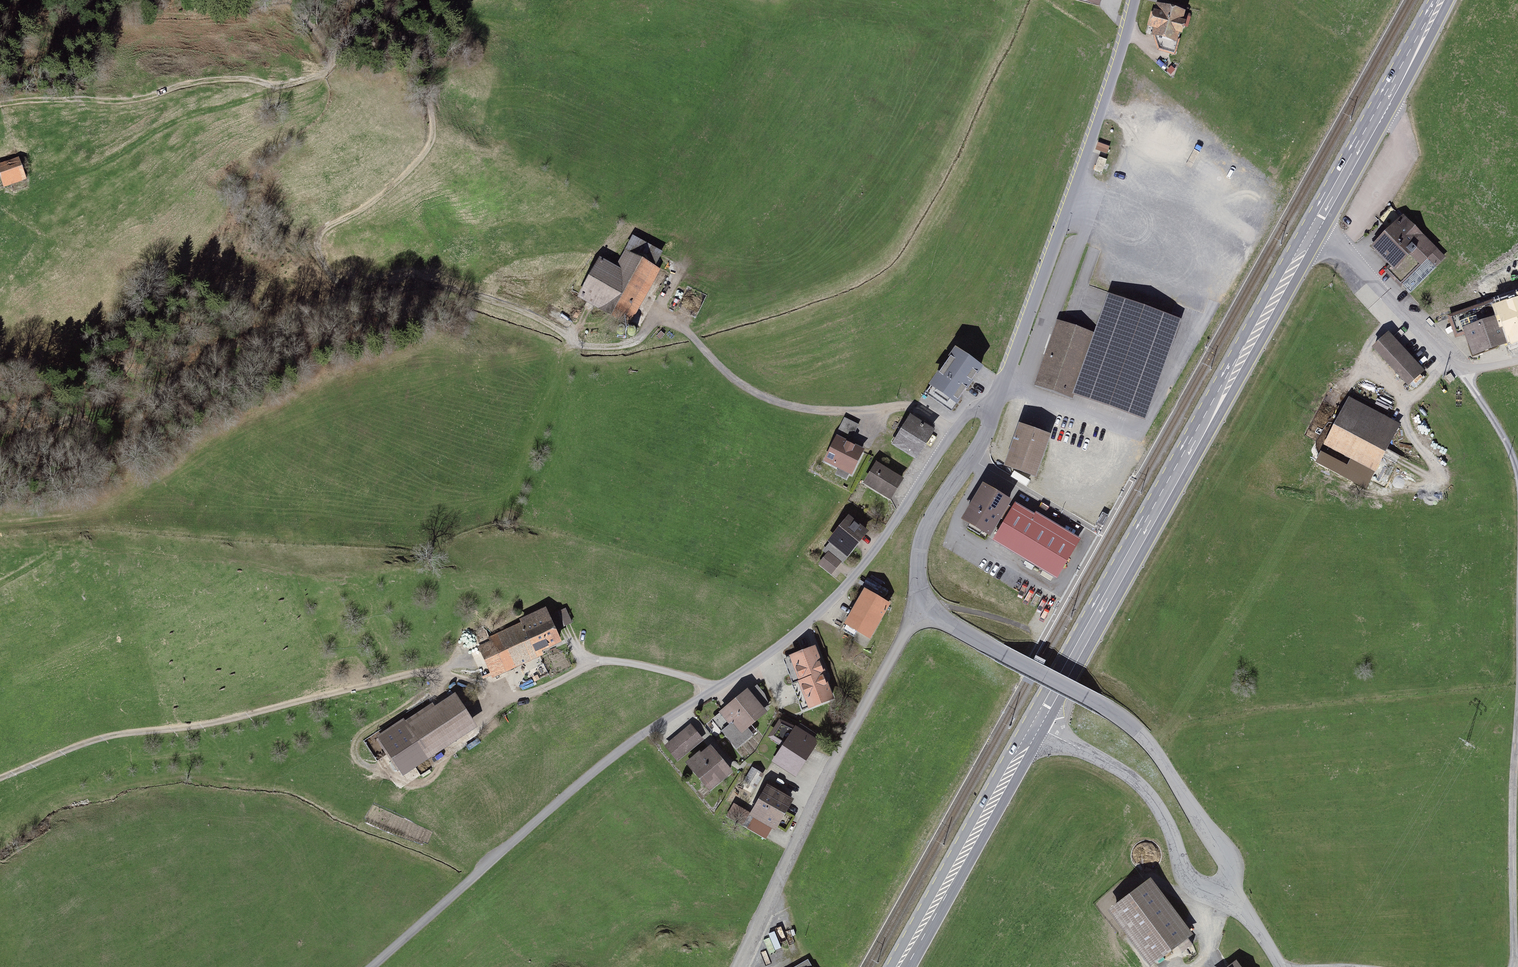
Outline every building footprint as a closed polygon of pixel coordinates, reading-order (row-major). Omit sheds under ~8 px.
[(1067,2),(1102,10),(1104,0),(1067,0),(1067,2)] [(1193,16),(1158,7),(1149,39),(1184,48),(1193,16)] [(19,161),(0,168),(0,176),(5,191),(28,183),(19,161)] [(1433,249),(1393,208),(1379,222),(1389,232),(1375,247),(1394,266),(1390,271),(1400,282),(1433,249)] [(669,257),(634,238),(617,269),(602,260),(581,300),(632,327),(669,257)] [(1148,423),(1183,323),(1109,297),(1095,336),(1074,397),(1076,398),(1148,423)] [(1475,360),(1512,347),(1503,320),(1466,333),(1475,360)] [(1074,397),(1095,336),(1059,323),(1035,389),(1074,402),(1076,398),(1074,397)] [(1425,374),(1389,336),(1373,351),(1409,389),(1425,374)] [(952,410),(983,363),(955,345),(925,392),(952,410)] [(1402,427),(1351,400),(1326,448),(1378,474),(1402,427)] [(934,434),(912,420),(895,447),(917,461),(934,434)] [(1051,433),(1019,422),(1004,465),(1036,476),(1051,433)] [(864,453),(838,441),(827,464),(854,476),(864,453)] [(904,483),(878,468),(868,486),(893,501),(904,483)] [(1011,497),(982,480),(961,516),(989,533),(1011,497)] [(1034,512),(1016,501),(993,538),(1057,577),(1081,537),(1036,510),(1034,512)] [(1103,512),(1097,522),(1103,526),(1108,515),(1103,512)] [(851,520),(831,544),(848,559),(868,535),(851,520)] [(840,564),(830,557),(823,567),(832,574),(840,564)] [(892,606),(866,592),(846,628),(872,642),(892,606)] [(542,652),(562,643),(546,608),(519,620),(520,623),(488,638),(490,641),(478,647),(493,679),(543,656),(542,652)] [(572,623),(565,608),(550,615),(557,630),(572,623)] [(817,651),(792,660),(811,709),(835,700),(817,651)] [(478,728),(455,694),(408,726),(403,719),(377,737),(403,777),(478,728)] [(767,714),(750,694),(723,716),(740,736),(767,714)] [(769,734),(780,741),(792,721),(781,714),(769,734)] [(704,740),(691,724),(664,746),(678,762),(704,740)] [(815,749),(795,736),(776,764),(796,777),(815,749)] [(700,752),(686,763),(709,792),(733,772),(711,745),(701,753),(700,752)] [(792,802),(769,790),(754,819),(777,831),(792,802)] [(748,814),(737,808),(731,818),(742,824),(748,814)] [(1152,883),(1111,913),(1151,966),(1154,966),(1193,939),(1152,883)]
